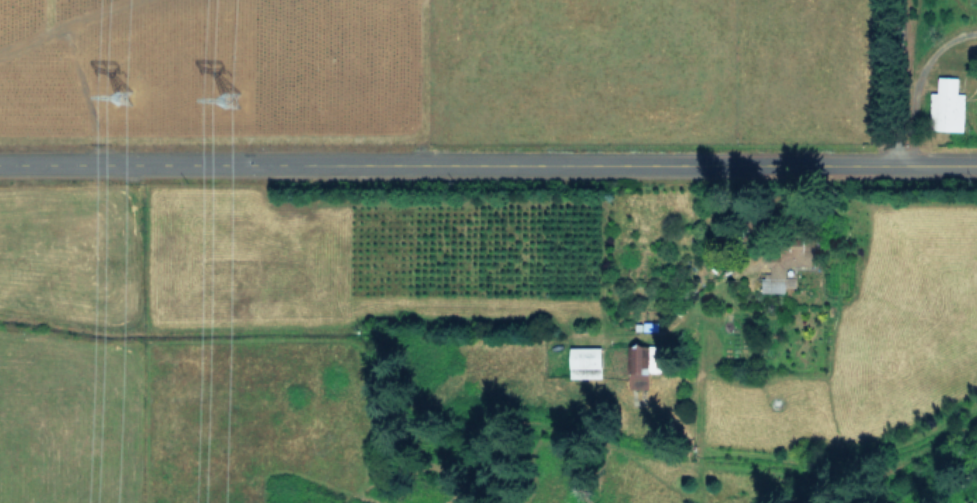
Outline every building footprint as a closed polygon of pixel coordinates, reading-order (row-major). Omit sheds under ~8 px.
[(964,93),(958,93),(958,77),(939,77),(938,92),(931,92),(930,117),(936,118),(936,130),(963,131),(964,93)] [(815,264),(816,243),(788,243),(788,254),(769,254),(769,277),(761,277),(761,291),(785,292),(785,286),(796,286),(796,277),(785,277),(785,264),(815,264)] [(645,372),(645,345),(628,345),(629,388),(649,388),(648,372),(645,372)] [(571,346),(570,377),(602,377),(602,347),(571,346)]
